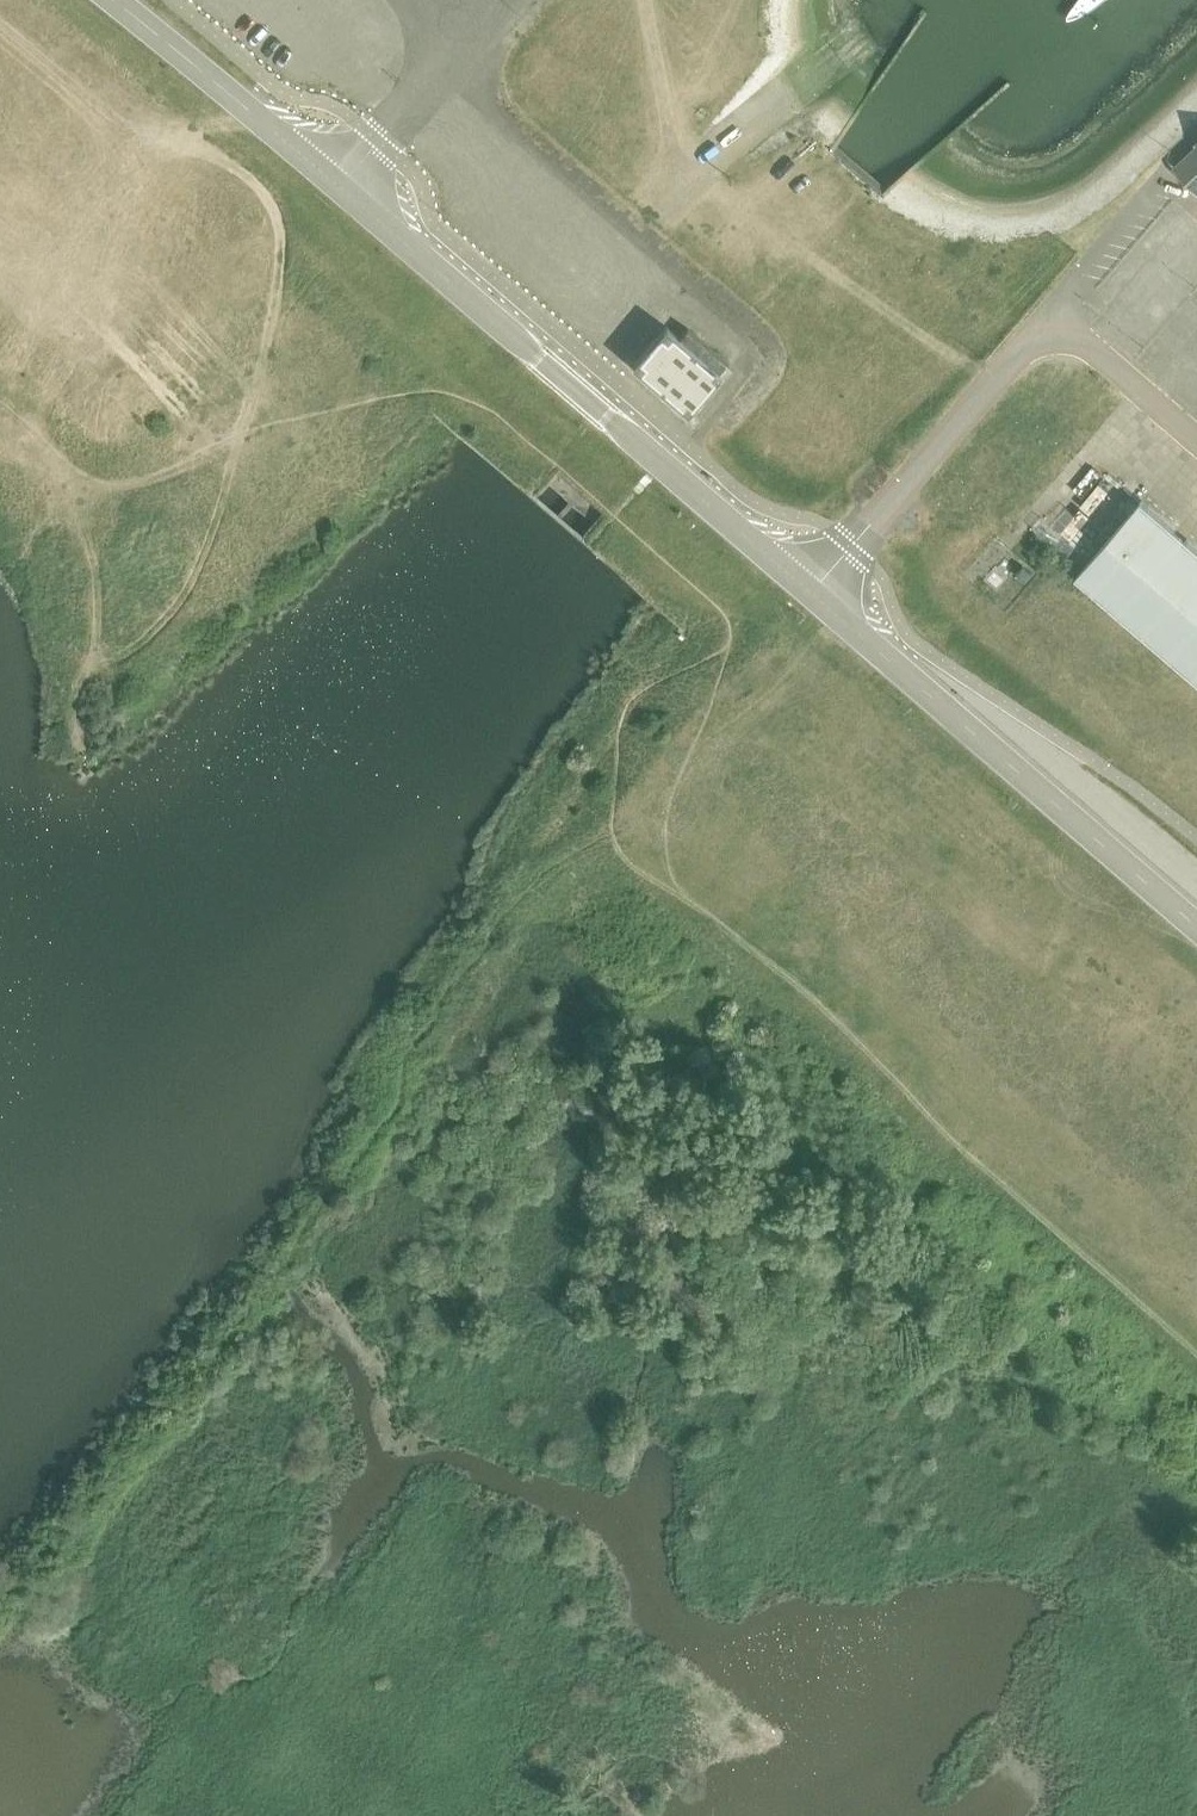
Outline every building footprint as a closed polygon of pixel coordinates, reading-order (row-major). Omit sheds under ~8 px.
[(1175,166),(1196,190),(1196,145),(1175,166)] [(632,364),(687,412),(729,363),(702,341),(687,328),(679,337),(666,326),(632,364)] [(1196,680),(1196,547),(1142,500),(1083,569),(1076,576),(1196,680)] [(1015,572),(1025,580),(1031,573),(1022,564),(1015,572)]
